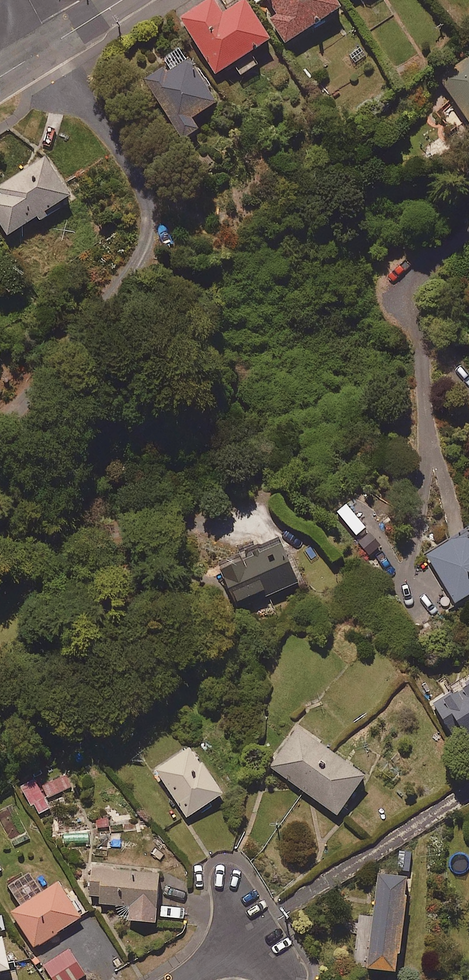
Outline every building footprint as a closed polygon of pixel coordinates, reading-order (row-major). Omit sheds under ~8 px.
[(214,0),(208,0),(179,18),(214,76),(233,65),(240,76),(257,66),(250,53),(269,42),(244,0),(243,0),(221,13),(214,0)] [(333,0),(266,0),(275,15),(268,19),(284,45),(340,11),(333,0)] [(218,102),(178,49),(162,61),(165,65),(140,84),(183,141),(198,130),(191,122),(218,102)] [(438,77),(468,123),(468,57),(438,77)] [(49,157),(0,189),(0,190),(3,195),(0,197),(0,220),(11,236),(74,196),(49,157)] [(426,556),(455,605),(468,597),(468,530),(426,556)] [(297,585),(279,545),(217,574),(232,608),(266,593),(268,598),(297,585)] [(429,702),(454,741),(467,733),(468,737),(468,678),(429,702)] [(302,725),(272,766),(340,815),(370,774),(302,725)] [(222,796),(189,747),(152,771),(186,820),(222,796)] [(72,786),(65,772),(43,783),(50,798),(72,786)] [(52,808),(37,779),(22,787),(37,816),(52,808)] [(115,867),(96,865),(93,895),(105,897),(104,904),(131,907),(130,921),(159,924),(164,876),(115,870),(115,867)] [(408,880),(377,876),(370,934),(357,932),(352,970),(396,975),(408,880)] [(85,918),(61,882),(14,914),(38,949),(85,918)] [(8,938),(0,940),(0,974),(16,971),(8,938)] [(71,949),(45,965),(54,979),(79,979),(87,975),(71,949)]
